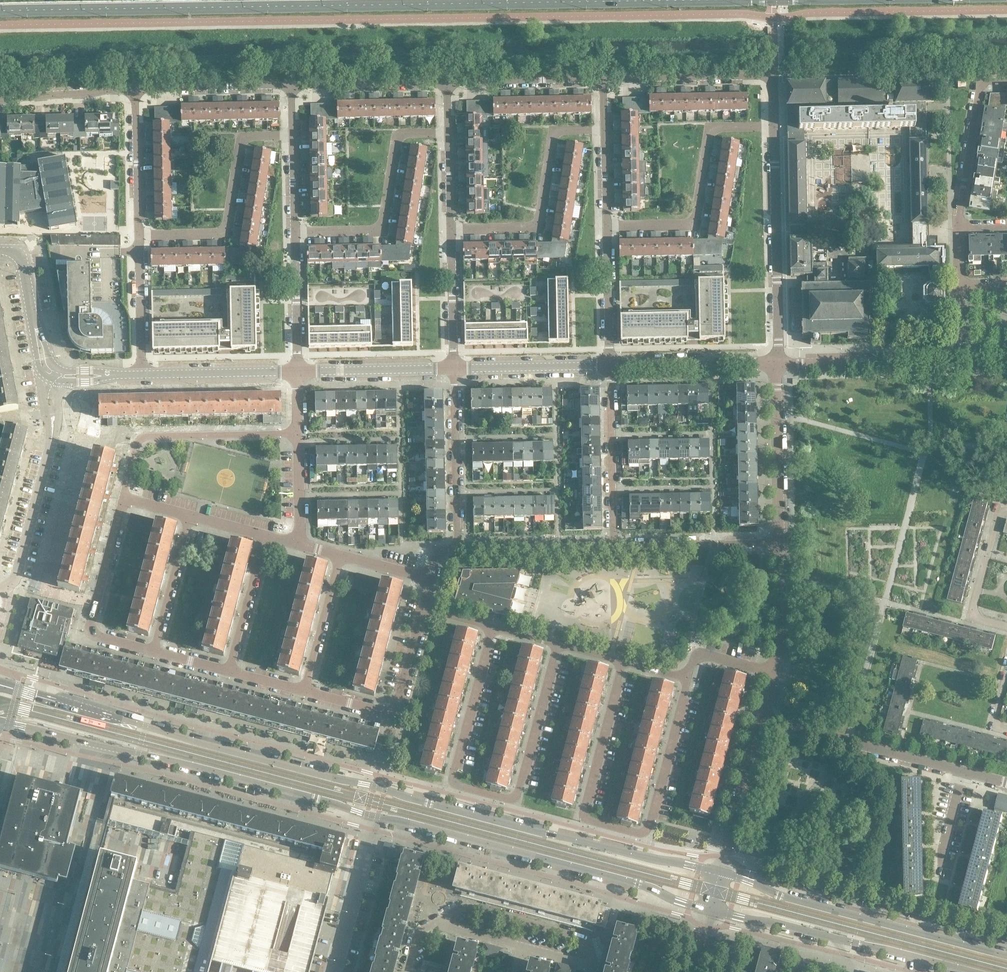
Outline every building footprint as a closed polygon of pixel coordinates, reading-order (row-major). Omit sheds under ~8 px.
[(925,118),(925,111),(925,102),(933,102),(933,79),(838,81),(838,104),(882,103),(882,111),(837,112),(837,124),(838,124),(838,129),(914,127),(914,136),(909,137),(909,141),(909,157),(911,224),(928,224),(927,193),(928,193),(928,187),(927,187),(926,155),(927,155),(927,149),(926,149),(926,125),(926,118),(925,118)] [(837,124),(837,112),(882,111),(882,103),(838,104),(838,81),(786,82),(787,151),(786,151),(787,158),(788,158),(788,190),(787,190),(787,196),(788,196),(789,226),(806,226),(805,188),(805,183),(805,166),(804,143),(804,139),(799,139),(799,130),(804,130),(821,129),(838,129),(838,124),(837,124)] [(734,111),(734,93),(732,93),(732,95),(722,95),(722,111),(734,111)] [(747,111),(747,95),(736,95),(736,93),(734,93),(734,111),(747,111)] [(686,112),(685,94),(683,94),(683,96),(673,96),(673,112),(686,112)] [(698,112),(698,96),(688,96),(688,94),(685,94),(686,112),(698,112)] [(710,112),(710,94),(708,94),(708,95),(698,96),(698,112),(710,112)] [(722,111),(722,95),(712,95),(712,94),(710,94),(710,112),(722,111)] [(995,110),(997,94),(991,94),(988,109),(995,110)] [(1005,106),(1004,94),(997,94),(995,110),(1005,112),(1006,107),(1005,106)] [(661,113),(661,95),(659,95),(659,96),(649,97),(649,98),(649,113),(661,113)] [(673,112),(673,96),(663,96),(663,95),(661,95),(661,113),(673,112)] [(554,114),(554,96),(552,97),(552,98),(542,99),(542,115),(554,114)] [(567,114),(566,98),(556,98),(556,96),(554,96),(554,114),(567,114)] [(579,114),(578,96),(576,96),(576,98),(566,98),(567,114),(579,114)] [(591,114),(591,98),(581,98),(581,96),(578,96),(579,114),(591,114)] [(505,115),(505,97),(503,97),(503,99),(493,100),(493,101),(493,116),(494,116),(505,115)] [(518,115),(517,99),(507,99),(507,97),(505,97),(505,115),(518,115)] [(530,115),(530,97),(527,97),(527,99),(517,99),(518,115),(530,115)] [(542,115),(542,99),(532,99),(532,97),(530,97),(530,115),(542,115)] [(423,117),(422,99),(420,99),(420,101),(410,101),(411,117),(423,117)] [(435,117),(435,101),(424,101),(424,99),(422,99),(423,117),(435,117)] [(374,118),(374,100),(372,100),(372,102),(362,102),(362,118),(374,118)] [(386,118),(386,102),(376,102),(376,100),(374,100),(374,118),(386,118)] [(398,118),(398,100),(396,100),(396,102),(386,102),(386,118),(398,118)] [(411,117),(410,101),(400,101),(400,100),(398,100),(398,118),(411,117)] [(350,119),(349,101),(347,101),(347,102),(337,103),(337,105),(337,119),(338,119),(350,119)] [(362,118),(362,102),(351,102),(351,101),(349,101),(350,119),(362,118)] [(267,120),(266,102),(264,102),(264,104),(254,104),(255,120),(267,120)] [(279,120),(279,104),(268,104),(268,102),(266,102),(267,120),(279,120)] [(218,121),(218,103),(215,103),(215,105),(206,105),(206,121),(218,121)] [(230,121),(230,105),(220,105),(220,103),(218,103),(218,121),(230,121)] [(242,121),(242,103),(240,103),(240,105),(230,105),(230,121),(242,121)] [(255,120),(254,104),(244,104),(244,103),(242,103),(242,121),(255,120)] [(194,122),(193,104),(191,104),(191,106),(181,106),(181,107),(181,122),(182,122),(194,122)] [(206,121),(206,105),(196,105),(195,104),(193,104),(194,122),(206,121)] [(995,110),(988,109),(987,117),(991,117),(990,120),(1003,122),(1003,124),(1006,125),(1006,120),(1004,120),(1005,112),(995,110)] [(638,125),(637,113),(636,113),(630,113),(623,113),(621,113),(621,123),(619,123),(619,126),(638,125)] [(112,133),(112,121),(112,116),(99,117),(99,133),(112,133)] [(481,128),(481,117),(481,116),(480,116),(474,116),(467,116),(465,116),(465,127),(463,127),(463,129),(481,128)] [(1003,124),(1003,122),(990,120),(991,117),(987,117),(984,116),(983,122),(986,122),(985,129),(1002,132),(1003,124)] [(60,134),(60,117),(47,118),(47,122),(47,134),(60,134)] [(73,133),(73,122),(73,117),(60,117),(60,134),(73,133)] [(99,133),(99,117),(86,117),(86,122),(86,133),(99,133)] [(21,134),(21,118),(8,118),(8,123),(8,135),(21,134)] [(34,134),(34,123),(34,118),(21,118),(21,134),(34,134)] [(325,131),(325,119),(324,119),(318,119),(311,119),(309,119),(309,129),(308,130),(308,132),(325,131)] [(170,134),(169,123),(169,122),(168,122),(162,122),(155,122),(153,122),(153,133),(152,133),(152,135),(170,134)] [(638,137),(638,125),(619,126),(619,128),(621,128),(622,138),(638,137)] [(481,141),(481,128),(463,129),(463,131),(465,131),(466,141),(481,141)] [(1001,139),(1002,132),(985,129),(984,137),(988,137),(987,140),(1000,142),(1000,144),(1006,145),(1006,140),(1001,139)] [(326,144),(325,131),(308,132),(308,134),(309,134),(310,144),(326,144)] [(170,147),(170,134),(152,135),(152,137),(153,137),(154,147),(170,147)] [(1000,144),(1000,142),(987,140),(988,137),(984,137),(981,136),(980,141),(983,142),(982,149),(999,152),(1000,144)] [(638,149),(638,137),(622,138),(622,148),(620,148),(620,150),(638,149)] [(737,155),(739,143),(723,140),(721,150),(719,150),(719,152),(737,155)] [(482,153),(481,141),(466,141),(466,151),(464,151),(464,153),(482,153)] [(581,158),(583,146),(567,143),(565,153),(563,153),(563,155),(581,158)] [(326,156),(326,144),(310,144),(310,154),(308,154),(308,156),(326,156)] [(425,161),(427,149),(411,146),(409,156),(407,156),(407,158),(425,161)] [(170,159),(170,147),(154,147),(154,157),(152,157),(152,159),(170,159)] [(269,164),(271,152),(255,149),(253,159),(251,159),(251,161),(269,164)] [(638,162),(638,149),(620,150),(620,152),(622,152),(622,162),(638,162)] [(1004,152),(999,152),(982,149),(981,156),(984,157),(984,159),(997,161),(997,164),(1003,165),(1003,160),(1004,152)] [(735,167),(737,155),(719,152),(718,154),(721,155),(719,164),(735,167)] [(482,165),(482,153),(464,153),(464,155),(466,155),(466,165),(482,165)] [(579,170),(581,158),(563,155),(563,157),(564,158),(563,167),(579,170)] [(326,168),(326,156),(308,156),(308,158),(310,158),(310,168),(326,168)] [(997,164),(997,161),(984,159),(984,157),(981,156),(978,156),(977,161),(980,162),(979,169),(996,171),(997,164)] [(72,199),(72,198),(71,193),(71,190),(70,185),(70,184),(69,179),(68,176),(68,171),(67,170),(67,165),(66,162),(65,157),(62,157),(37,162),(37,166),(21,166),(0,165),(0,227),(20,228),(20,214),(46,210),(47,216),(52,216),(56,215),(75,212),(74,206),(73,203),(72,199)] [(423,173),(425,161),(407,158),(407,160),(409,161),(407,170),(423,173)] [(170,171),(170,159),(152,159),(152,161),(154,161),(154,171),(170,171)] [(267,176),(269,164),(251,161),(251,163),(253,164),(251,174),(267,176)] [(639,174),(638,162),(622,162),(622,172),(620,172),(620,174),(639,174)] [(733,179),(735,167),(719,164),(717,174),(715,174),(715,176),(733,179)] [(482,177),(482,165),(466,165),(466,175),(464,175),(464,177),(482,177)] [(577,182),(579,170),(563,167),(561,177),(559,177),(559,179),(577,182)] [(333,171),(333,168),(326,168),(310,168),(310,178),(308,178),(309,180),(333,180),(333,171)] [(995,179),(996,171),(979,169),(978,176),(981,177),(981,179),(994,181),(994,184),(1000,184),(1000,180),(995,179)] [(421,185),(423,173),(407,170),(406,180),(404,180),(403,182),(421,185)] [(170,183),(170,171),(154,171),(154,181),(153,181),(153,183),(170,183)] [(265,188),(267,176),(251,174),(249,183),(247,183),(247,185),(265,188)] [(639,186),(639,174),(620,174),(620,176),(622,176),(623,186),(639,186)] [(731,191),(733,179),(715,176),(715,178),(717,179),(715,189),(731,191)] [(994,184),(994,181),(981,179),(981,177),(978,176),(975,176),(974,181),(977,181),(976,188),(993,191),(994,184)] [(483,189),(482,177),(464,177),(464,180),(466,180),(467,190),(483,189)] [(575,194),(577,182),(559,179),(559,181),(561,182),(559,191),(575,194)] [(333,193),(333,180),(309,180),(309,183),(310,183),(311,192),(333,193)] [(419,197),(421,185),(403,182),(403,184),(405,185),(403,194),(419,197)] [(171,195),(170,183),(153,183),(153,186),(154,186),(155,196),(171,195)] [(263,200),(265,188),(247,185),(247,187),(249,188),(247,198),(263,200)] [(639,198),(639,186),(623,186),(623,196),(621,196),(621,199),(639,198)] [(991,199),(993,191),(976,188),(975,196),(978,196),(978,199),(991,201),(991,203),(996,204),(997,200),(991,199)] [(483,201),(483,189),(467,190),(467,199),(465,199),(465,202),(483,201)] [(729,203),(731,191),(715,189),(714,198),(712,198),(711,200),(729,203)] [(573,206),(575,194),(559,191),(558,201),(556,201),(555,203),(573,206)] [(333,205),(333,193),(311,192),(311,202),(309,202),(309,205),(333,205)] [(417,209),(419,197),(403,194),(402,204),(400,204),(399,206),(417,209)] [(171,207),(171,195),(155,196),(155,206),(153,206),(153,208),(171,207)] [(989,211),(991,203),(991,201),(978,199),(978,196),(975,196),(972,195),(971,201),(974,201),(973,209),(989,211)] [(261,212),(263,200),(247,198),(246,208),(244,207),(243,209),(261,212)] [(639,211),(639,198),(621,199),(621,201),(623,201),(623,211),(639,211)] [(727,215),(729,203),(711,200),(711,202),(713,203),(712,213),(727,215)] [(483,213),(483,201),(465,202),(465,204),(467,204),(467,214),(483,214),(483,213)] [(572,218),(573,206),(555,203),(555,205),(557,206),(555,216),(572,218)] [(333,217),(333,205),(309,205),(309,207),(311,207),(311,217),(333,217)] [(416,221),(417,209),(399,206),(399,208),(401,209),(400,219),(416,221)] [(171,220),(171,207),(153,208),(153,210),(155,210),(155,220),(171,220)] [(260,224),(261,212),(243,209),(243,211),(245,212),(243,222),(260,224)] [(726,227),(727,215),(712,213),(710,222),(708,222),(708,224),(726,227)] [(570,230),(572,218),(555,216),(554,225),(552,225),(552,227),(570,230)] [(414,233),(416,221),(400,219),(398,228),(396,228),(396,230),(414,233)] [(258,236),(260,224),(243,222),(242,232),(240,231),(240,233),(258,236)] [(724,239),(726,227),(708,224),(707,226),(709,227),(708,237),(722,239),(724,239)] [(568,242),(570,230),(552,227),(551,229),(553,230),(552,240),(566,242),(568,242)] [(412,245),(414,233),(396,230),(395,232),(397,233),(396,243),(397,243),(410,245),(412,245)] [(256,248),(258,236),(240,233),(239,235),(241,236),(240,246),(254,248),(256,248)] [(81,244),(81,235),(50,235),(52,244),(81,244)] [(120,245),(120,236),(81,235),(81,244),(120,245)] [(1004,239),(1004,236),(998,236),(999,239),(999,243),(1001,243),(1001,256),(1006,256),(1006,239),(1004,239)] [(719,254),(722,239),(708,237),(708,240),(692,241),(693,254),(705,254),(705,255),(719,254)] [(812,264),(811,244),(811,237),(789,238),(790,276),(806,275),(812,275),(812,270),(812,264)] [(991,256),(991,239),(984,239),(984,237),(979,237),(979,239),(979,243),(981,243),(981,256),(989,256),(991,256)] [(680,256),(680,238),(678,238),(678,240),(668,240),(668,257),(680,256)] [(693,254),(692,241),(692,240),(682,240),(682,238),(680,238),(680,256),(693,256),(693,254)] [(944,301),(944,288),(939,284),(936,284),(935,273),(946,273),(945,246),(936,247),(936,238),(927,238),(927,247),(876,248),(877,268),(928,267),(928,273),(930,273),(930,284),(927,284),(922,289),(922,301),(927,306),(940,305),(944,301)] [(632,257),(631,239),(629,239),(629,241),(619,241),(619,258),(632,257)] [(644,257),(644,241),(634,241),(634,239),(631,239),(632,257),(644,257)] [(656,257),(656,239),(653,239),(654,241),(644,241),(644,257),(656,257)] [(668,257),(668,240),(658,241),(658,239),(656,239),(656,257),(668,257)] [(981,256),(981,243),(979,243),(979,239),(971,240),(971,256),(969,256),(969,262),(974,262),(974,257),(981,256)] [(1001,256),(1001,243),(999,243),(999,239),(991,239),(991,256),(989,256),(989,262),(994,262),(994,256),(1001,256)] [(563,257),(566,242),(552,240),(552,243),(536,244),(537,257),(549,257),(549,258),(563,257)] [(524,259),(524,241),(522,241),(522,243),(512,243),(512,260),(524,259)] [(537,259),(537,257),(536,244),(536,243),(526,243),(526,241),(524,241),(524,259),(537,259)] [(476,260),(475,242),(473,242),(473,244),(463,244),(463,261),(476,260)] [(488,260),(487,244),(477,244),(477,242),(475,242),(476,260),(488,260)] [(500,260),(500,242),(497,242),(497,244),(487,244),(488,260),(500,260)] [(512,260),(512,243),(502,244),(502,242),(500,242),(500,260),(512,260)] [(407,260),(410,245),(397,243),(396,247),(381,247),(381,260),(393,260),(393,261),(407,260)] [(368,263),(368,244),(366,244),(366,246),(356,247),(356,263),(368,263)] [(381,262),(381,260),(381,247),(381,246),(370,246),(370,244),(368,244),(368,263),(381,262)] [(320,263),(319,245),(317,245),(317,247),(307,247),(307,264),(320,263)] [(332,263),(332,247),(322,247),(321,245),(319,245),(320,263),(332,263)] [(344,263),(344,245),(342,245),(342,247),(332,247),(332,263),(344,263)] [(356,263),(356,247),(346,247),(346,245),(344,245),(344,263),(356,263)] [(251,264),(254,248),(240,246),(240,250),(224,250),(225,264),(237,263),(237,264),(251,264)] [(225,266),(225,264),(224,250),(225,249),(214,249),(214,247),(212,248),(212,266),(225,266)] [(164,267),(163,248),(161,248),(161,250),(151,251),(151,267),(164,267)] [(176,266),(176,250),(165,250),(165,248),(163,248),(164,267),(176,266)] [(188,266),(188,248),(186,248),(186,250),(176,250),(176,266),(188,266)] [(200,266),(200,250),(190,250),(190,248),(188,248),(188,266),(200,266)] [(212,266),(212,248),(210,248),(210,250),(200,250),(200,266),(212,266)] [(869,320),(869,297),(870,296),(871,296),(872,295),(872,294),(873,293),(873,292),(873,291),(872,290),(872,289),(871,289),(870,288),(869,288),(869,283),(868,283),(868,258),(848,258),(848,283),(827,284),(814,284),(806,284),(801,284),(802,335),(810,335),(810,344),(820,344),(820,335),(847,334),(847,339),(870,339),(869,329),(870,329),(871,329),(872,328),(873,327),(873,326),(873,325),(873,324),(873,323),(873,322),(872,322),(872,321),(871,321),(869,320)] [(91,309),(90,265),(82,265),(81,262),(81,261),(80,260),(79,259),(78,259),(77,260),(76,261),(75,262),(76,265),(67,266),(67,274),(58,274),(58,273),(57,273),(64,310),(65,310),(68,310),(68,332),(69,334),(69,336),(70,338),(70,339),(72,342),(73,344),(75,346),(76,348),(78,349),(81,350),(83,351),(85,352),(87,353),(89,353),(90,353),(114,353),(113,329),(112,329),(112,327),(112,326),(112,324),(111,323),(111,322),(111,321),(110,320),(109,318),(108,316),(107,315),(105,314),(104,313),(102,312),(101,311),(99,310),(98,310),(96,310),(94,309),(93,309),(91,309)] [(827,284),(827,269),(819,269),(813,270),(814,284),(827,284)] [(548,291),(567,291),(567,280),(547,281),(548,291)] [(620,317),(620,341),(687,340),(687,339),(699,339),(699,340),(724,339),(722,280),(703,281),(698,281),(698,324),(686,324),(686,315),(620,317)] [(391,284),(391,295),(411,294),(410,283),(391,284)] [(152,326),(153,351),(219,350),(219,349),(231,348),(231,349),(256,349),(255,290),(235,290),(230,290),(231,333),(219,333),(219,325),(152,326)] [(548,291),(548,302),(567,301),(567,291),(548,291)] [(391,295),(391,305),(411,304),(411,294),(391,295)] [(548,302),(548,312),(567,311),(567,301),(548,302)] [(391,305),(392,315),(411,315),(411,304),(391,305)] [(548,312),(548,322),(568,322),(567,311),(548,312)] [(392,315),(392,325),(411,325),(411,315),(392,315)] [(548,322),(548,332),(568,332),(568,322),(548,322)] [(496,325),(496,344),(506,344),(506,324),(496,325)] [(506,324),(506,344),(516,344),(516,324),(506,324)] [(516,324),(516,344),(527,343),(527,337),(527,333),(527,329),(527,324),(516,324)] [(392,325),(392,335),(411,335),(411,325),(392,325)] [(464,325),(465,345),(476,344),(475,325),(464,325)] [(475,325),(476,344),(486,344),(485,325),(475,325)] [(485,325),(486,344),(496,344),(496,325),(485,325)] [(349,328),(350,347),(360,347),(360,327),(349,328)] [(360,327),(360,347),(371,347),(371,340),(371,336),(371,332),(370,327),(360,327)] [(308,328),(309,348),(319,348),(319,328),(308,328)] [(319,328),(319,348),(329,347),(329,328),(319,328)] [(329,328),(329,347),(340,347),(339,328),(329,328)] [(339,328),(340,347),(350,347),(349,328),(339,328)] [(548,332),(549,343),(568,343),(568,332),(548,332)] [(392,335),(392,346),(412,346),(411,335),(392,335)] [(9,365),(7,354),(0,355),(0,384),(12,381),(9,365)] [(14,393),(12,381),(0,384),(0,413),(17,410),(14,393)] [(755,396),(754,386),(736,386),(736,396),(755,396)] [(657,406),(657,387),(647,388),(647,406),(657,406)] [(667,405),(667,387),(657,387),(657,406),(667,405)] [(677,405),(677,387),(667,387),(667,405),(677,405)] [(687,405),(687,387),(677,387),(677,405),(687,405)] [(697,405),(697,387),(687,387),(687,405),(697,405)] [(708,405),(707,387),(697,387),(697,405),(708,405)] [(637,406),(637,388),(626,388),(627,394),(627,406),(637,406)] [(647,406),(647,388),(637,388),(637,406),(647,406)] [(599,399),(598,389),(580,389),(580,399),(599,399)] [(511,409),(511,390),(501,391),(501,409),(511,409)] [(521,408),(521,390),(511,390),(511,409),(521,408)] [(531,408),(531,390),(521,390),(521,408),(531,408)] [(541,408),(541,390),(531,390),(531,408),(541,408)] [(552,408),(552,390),(541,390),(541,408),(552,408)] [(481,409),(481,391),(471,391),(471,409),(481,409)] [(491,409),(491,391),(481,391),(481,409),(491,409)] [(501,409),(501,391),(491,391),(491,409),(501,409)] [(396,411),(396,392),(385,393),(386,411),(396,411)] [(442,402),(442,392),(424,392),(424,402),(442,402)] [(346,412),(345,393),(335,394),(336,412),(346,412)] [(356,411),(355,393),(345,393),(346,412),(356,411)] [(366,411),(365,393),(355,393),(356,411),(366,411)] [(376,411),(375,393),(365,393),(366,411),(376,411)] [(386,411),(385,393),(375,393),(376,411),(386,411)] [(326,412),(325,394),(315,394),(315,412),(326,412)] [(336,412),(335,394),(325,394),(326,412),(336,412)] [(755,406),(755,396),(736,396),(737,406),(755,406)] [(599,409),(599,403),(599,399),(580,399),(581,409),(599,409)] [(443,412),(443,406),(442,402),(424,402),(425,412),(443,412)] [(755,416),(755,406),(737,406),(737,416),(755,416)] [(599,419),(599,409),(581,409),(581,419),(599,419)] [(443,422),(443,412),(425,412),(425,422),(443,422)] [(755,426),(755,416),(737,416),(737,426),(755,426)] [(599,429),(599,419),(581,419),(581,429),(599,429)] [(443,432),(443,422),(425,422),(425,432),(443,432)] [(755,436),(755,426),(737,426),(737,436),(755,436)] [(24,442),(26,432),(6,427),(0,451),(0,455),(19,460),(24,442)] [(599,439),(599,429),(581,429),(581,439),(599,439)] [(443,442),(443,432),(425,432),(425,442),(443,442)] [(678,459),(678,441),(672,441),(672,436),(668,436),(668,441),(668,460),(678,459)] [(688,459),(688,441),(682,441),(682,436),(678,436),(678,441),(678,459),(688,459)] [(698,459),(698,441),(692,441),(692,436),(688,436),(689,441),(688,441),(688,459),(698,459)] [(755,446),(755,436),(737,436),(737,446),(755,446)] [(649,464),(648,460),(648,442),(642,442),(642,437),(638,437),(638,442),(639,465),(649,464)] [(668,460),(668,441),(662,442),(662,437),(658,437),(658,442),(658,460),(668,460)] [(523,462),(522,444),(516,444),(516,439),(513,439),(513,444),(512,444),(513,463),(523,462)] [(533,462),(532,444),(526,444),(526,439),(523,439),(523,444),(522,444),(523,462),(533,462)] [(543,462),(542,444),(536,444),(536,439),(533,439),(533,444),(532,444),(533,462),(543,462)] [(600,449),(599,439),(581,439),(581,449),(600,449)] [(503,463),(502,445),(496,445),(496,440),(493,440),(493,445),(492,445),(493,463),(503,463)] [(709,459),(709,441),(698,441),(698,459),(709,459)] [(444,452),(443,442),(425,442),(425,452),(444,452)] [(639,465),(638,442),(628,442),(628,443),(628,454),(628,465),(639,465)] [(658,460),(658,442),(648,442),(648,460),(658,460)] [(513,463),(512,444),(502,445),(503,463),(513,463)] [(553,462),(553,444),(542,444),(543,462),(553,462)] [(483,463),(482,445),(472,445),(472,464),(483,463)] [(493,463),(492,445),(482,445),(483,463),(493,463)] [(756,456),(755,446),(737,446),(738,456),(756,456)] [(367,466),(366,447),(356,448),(357,466),(367,466)] [(377,465),(376,447),(366,447),(367,466),(377,465)] [(387,465),(386,447),(376,447),(377,465),(387,465)] [(397,465),(397,447),(386,447),(387,465),(397,465)] [(84,591),(114,453),(92,448),(62,586),(84,591)] [(327,466),(326,448),(316,448),(316,466),(327,466)] [(337,466),(336,448),(326,448),(327,466),(337,466)] [(347,466),(346,448),(336,448),(337,466),(347,466)] [(357,466),(356,448),(346,448),(347,466),(357,466)] [(600,459),(600,449),(581,449),(582,459),(600,459)] [(444,462),(444,452),(425,452),(426,462),(444,462)] [(17,469),(19,460),(0,455),(0,484),(12,487),(17,469)] [(756,466),(756,456),(738,456),(738,466),(756,466)] [(600,469),(600,459),(582,459),(582,469),(600,469)] [(444,472),(444,462),(426,462),(426,472),(444,472)] [(756,476),(756,466),(738,466),(738,476),(756,476)] [(600,479),(600,469),(582,469),(582,479),(600,479)] [(444,482),(444,472),(426,472),(426,482),(444,482)] [(756,486),(756,476),(738,476),(738,486),(756,486)] [(600,489),(600,479),(582,479),(582,489),(600,489)] [(444,492),(444,482),(426,482),(426,492),(444,492)] [(10,496),(12,487),(0,484),(0,513),(5,514),(10,496)] [(756,496),(756,486),(738,486),(738,496),(756,496)] [(601,499),(600,489),(582,489),(582,499),(601,499)] [(710,513),(710,501),(710,495),(704,495),(703,490),(700,490),(700,495),(699,495),(699,513),(710,513)] [(660,514),(659,496),(653,496),(653,491),(649,491),(649,496),(650,514),(660,514)] [(680,514),(679,495),(673,496),(673,491),(669,491),(669,496),(670,514),(680,514)] [(445,502),(444,492),(426,492),(426,502),(445,502)] [(544,516),(543,498),(537,498),(537,493),(534,493),(534,498),(533,498),(534,516),(544,516)] [(670,514),(669,496),(662,496),(662,493),(660,493),(660,496),(659,496),(660,514),(670,514)] [(504,517),(503,499),(497,499),(497,494),(494,494),(494,499),(493,499),(494,517),(504,517)] [(690,513),(689,495),(679,495),(680,514),(690,513)] [(699,513),(699,495),(689,495),(690,513),(699,513)] [(640,515),(639,496),(629,497),(629,515),(640,515)] [(650,514),(649,496),(639,496),(640,515),(650,514)] [(757,506),(756,496),(738,496),(738,506),(757,506)] [(524,517),(523,498),(513,499),(514,517),(524,517)] [(534,516),(533,498),(523,498),(524,517),(534,516)] [(554,516),(554,498),(543,498),(544,516),(554,516)] [(484,517),(483,499),(473,499),(473,518),(484,517)] [(494,517),(493,499),(483,499),(484,517),(494,517)] [(514,517),(513,499),(503,499),(504,517),(514,517)] [(601,509),(601,499),(582,499),(583,509),(601,509)] [(986,510),(988,502),(975,499),(972,512),(987,516),(988,511),(986,510)] [(378,520),(377,501),(367,502),(368,520),(368,525),(378,524),(378,520)] [(388,520),(387,501),(377,501),(378,520),(388,520)] [(398,519),(398,501),(387,501),(388,520),(398,519)] [(338,521),(337,502),(327,503),(328,521),(338,521)] [(348,520),(347,502),(337,502),(338,521),(348,520)] [(358,520),(357,502),(347,502),(348,520),(358,520)] [(368,520),(367,502),(357,502),(358,520),(368,520)] [(445,512),(445,502),(426,502),(427,512),(445,512)] [(328,521),(327,503),(317,503),(317,521),(328,521)] [(757,516),(757,506),(738,506),(739,516),(757,516)] [(601,519),(601,509),(583,509),(583,519),(601,519)] [(445,522),(445,512),(427,512),(427,522),(445,522)] [(986,520),(987,516),(972,512),(968,524),(981,527),(983,520),(986,520)] [(133,531),(137,516),(131,514),(127,529),(133,531)] [(139,532),(143,517),(137,516),(133,531),(139,532)] [(757,526),(757,516),(739,516),(739,527),(757,526)] [(146,534),(150,519),(143,517),(139,532),(146,534)] [(152,536),(156,521),(157,521),(150,519),(146,534),(152,536)] [(601,529),(601,519),(583,519),(583,530),(601,529)] [(169,554),(173,536),(176,527),(157,521),(156,521),(152,536),(149,549),(169,554)] [(445,532),(445,522),(427,522),(427,533),(445,532)] [(979,536),(981,527),(968,524),(965,537),(981,541),(982,536),(979,536)] [(208,550),(212,536),(206,534),(202,549),(208,550)] [(215,552),(218,537),(212,536),(208,550),(215,552)] [(221,554),(225,539),(218,537),(215,552),(221,554)] [(979,546),(981,541),(965,537),(962,549),(975,553),(977,545),(979,546)] [(227,555),(231,541),(232,541),(225,539),(221,554),(227,555)] [(244,574),(249,556),(251,546),(232,541),(231,541),(227,555),(224,569),(244,574)] [(162,581),(166,563),(169,554),(149,549),(141,576),(162,581)] [(972,561),(975,553),(962,549),(958,562),(974,566),(975,562),(972,561)] [(284,570),(287,556),(281,554),(277,569),(284,570)] [(290,572),(294,557),(287,556),(284,570),(290,572)] [(296,574),(300,559),(294,557),(290,572),(296,574)] [(302,575),(306,561),(307,561),(300,559),(296,574),(302,575)] [(319,594),(324,576),(326,566),(307,561),(306,561),(302,575),(299,589),(319,594)] [(973,571),(974,566),(958,562),(955,575),(968,578),(970,570),(973,571)] [(237,601),(241,583),(244,574),(224,569),(217,596),(237,601)] [(509,602),(510,600),(513,586),(516,585),(521,569),(462,570),(460,578),(461,579),(460,586),(458,586),(454,602),(488,611),(488,609),(492,595),(496,596),(495,599),(509,602)] [(359,590),(363,575),(356,574),(355,580),(354,580),(351,588),(359,590)] [(365,592),(369,577),(363,575),(359,590),(365,592)] [(966,586),(968,578),(955,575),(952,587),(967,591),(968,587),(966,586)] [(154,608),(159,590),(162,581),(141,576),(134,603),(154,608)] [(351,588),(354,580),(354,579),(347,577),(344,588),(351,590),(351,588)] [(371,594),(375,579),(369,577),(365,592),(371,594)] [(378,595),(381,581),(382,581),(375,579),(371,594),(378,595)] [(394,614),(399,596),(402,586),(382,581),(381,581),(378,595),(374,608),(394,614)] [(961,604),(963,595),(966,596),(967,591),(952,587),(948,600),(961,604)] [(312,621),(317,603),(319,594),(299,589),(292,616),(312,621)] [(508,617),(512,600),(510,600),(509,602),(495,599),(496,596),(492,595),(488,609),(492,610),(492,612),(508,617)] [(230,628),(234,610),(237,601),(217,596),(209,623),(230,628)] [(66,642),(74,610),(31,599),(28,610),(26,618),(25,618),(18,647),(21,648),(23,649),(26,649),(56,657),(57,657),(61,658),(66,642)] [(147,636),(151,619),(154,608),(134,603),(127,631),(147,636)] [(387,641),(392,623),(394,614),(374,608),(367,636),(387,641)] [(916,629),(920,613),(916,612),(915,615),(907,613),(903,626),(916,629)] [(929,632),(932,620),(924,617),(925,615),(920,613),(916,629),(929,632)] [(305,648),(310,630),(312,621),(292,616),(285,643),(305,648)] [(941,636),(945,620),(941,619),(940,622),(932,620),(929,632),(941,636)] [(954,639),(957,626),(949,624),(950,621),(945,620),(941,636),(954,639)] [(222,656),(227,639),(230,628),(209,623),(202,650),(222,656)] [(967,643),(971,627),(966,626),(965,628),(957,626),(954,639),(967,643)] [(474,644),(477,633),(473,632),(473,630),(463,627),(461,629),(458,628),(450,657),(469,662),(472,651),(473,651),(474,645),(474,644)] [(979,646),(983,633),(975,631),(975,628),(971,627),(967,643),(979,646)] [(992,649),(996,634),(991,632),(990,635),(983,633),(979,646),(992,649)] [(380,668),(385,650),(387,641),(367,636),(360,663),(380,668)] [(75,672),(80,652),(82,646),(66,642),(61,658),(59,667),(60,667),(57,677),(72,681),(75,672)] [(297,676),(302,659),(305,648),(285,643),(277,670),(297,676)] [(539,662),(542,651),(538,650),(538,647),(528,644),(527,647),(523,646),(516,674),(534,679),(537,668),(538,669),(540,662),(539,662)] [(91,676),(96,656),(97,651),(82,646),(80,652),(75,672),(91,676)] [(106,680),(111,661),(112,661),(113,655),(97,651),(96,656),(91,676),(106,680)] [(122,684),(127,665),(129,659),(113,655),(112,661),(111,661),(106,680),(122,684)] [(914,667),(916,659),(904,656),(900,669),(916,673),(917,668),(914,667)] [(465,679),(467,672),(466,672),(469,662),(450,657),(443,684),(462,689),(465,679)] [(138,688),(143,669),(145,663),(129,659),(127,665),(122,684),(138,688)] [(604,679),(607,668),(604,667),(604,664),(593,662),(592,664),(588,663),(581,691),(600,696),(603,686),(605,679),(604,679)] [(153,692),(158,673),(159,673),(160,667),(145,663),(143,669),(138,688),(153,692)] [(373,696),(377,679),(380,668),(360,663),(353,690),(373,696)] [(169,696),(174,677),(176,671),(160,667),(159,673),(158,673),(153,692),(169,696)] [(915,677),(916,673),(900,669),(897,681),(910,685),(912,677),(915,677)] [(185,701),(190,681),(192,676),(176,671),(174,677),(169,696),(185,701)] [(741,689),(745,677),(741,676),(741,673),(731,671),(729,673),(726,672),(718,700),(737,705),(740,693),(741,694),(742,689),(741,689)] [(531,696),(533,690),(532,689),(534,679),(516,674),(508,702),(527,707),(530,696),(531,696)] [(201,705),(206,685),(206,686),(208,680),(192,676),(190,681),(185,701),(201,705)] [(670,696),(673,685),(669,684),(669,682),(659,679),(657,681),(654,680),(646,709),(665,714),(668,703),(669,703),(670,697),(670,696)] [(216,709),(221,690),(222,690),(224,684),(208,680),(206,686),(206,685),(201,705),(216,709)] [(908,693),(910,685),(897,681),(894,694),(909,698),(910,693),(908,693)] [(232,713),(237,694),(238,694),(239,688),(224,684),(222,690),(221,690),(216,709),(232,713)] [(458,707),(460,700),(459,700),(462,689),(443,684),(436,712),(454,717),(457,706),(458,707)] [(248,717),(253,698),(255,692),(239,688),(238,694),(237,694),(232,713),(248,717)] [(596,714),(598,707),(597,707),(600,696),(581,691),(574,719),(592,724),(595,713),(596,714)] [(264,721),(269,702),(271,696),(255,692),(253,698),(248,717),(264,721)] [(908,703),(909,698),(894,694),(890,707),(903,710),(905,702),(908,703)] [(279,726),(285,706),(287,701),(271,696),(269,702),(264,721),(279,726)] [(734,717),(737,705),(718,700),(711,728),(730,733),(733,721),(734,721),(735,717),(734,717)] [(295,730),(300,710),(301,711),(302,705),(287,701),(285,706),(279,726),(295,730)] [(523,724),(525,717),(524,717),(527,707),(508,702),(501,729),(520,734),(523,724)] [(311,734),(316,715),(318,709),(302,705),(301,711),(300,710),(295,730),(311,734)] [(901,718),(903,710),(890,707),(887,719),(903,723),(904,719),(901,718)] [(326,738),(332,719),(333,713),(318,709),(316,715),(311,734),(326,738)] [(661,731),(663,724),(662,724),(665,714),(646,709),(639,736),(658,741),(661,731)] [(451,734),(453,728),(452,727),(454,717),(436,712),(428,740),(447,744),(450,734),(451,734)] [(342,742),(347,723),(348,723),(349,717),(343,716),(333,713),(332,719),(326,738),(342,742)] [(358,746),(363,727),(365,721),(349,717),(348,723),(347,723),(342,742),(358,746)] [(589,741),(591,735),(590,734),(592,724),(574,719),(566,747),(585,752),(588,741),(589,741)] [(896,735),(899,727),(901,728),(903,723),(887,719),(884,732),(896,735)] [(933,737),(938,721),(933,720),(932,723),(924,721),(920,734),(933,737)] [(374,750),(380,725),(365,721),(363,727),(358,746),(374,750)] [(946,740),(949,727),(941,725),(942,722),(938,721),(933,737),(946,740)] [(959,744),(963,728),(958,727),(957,729),(949,727),(946,740),(959,744)] [(727,744),(730,733),(711,728),(704,755),(723,760),(726,749),(727,749),(728,745),(727,744)] [(971,747),(975,734),(967,732),(967,729),(963,728),(959,744),(971,747)] [(516,752),(518,745),(517,745),(520,734),(501,729),(494,757),(513,762),(515,751),(516,752)] [(984,750),(988,735),(983,733),(983,736),(975,734),(971,747),(984,750)] [(997,754),(1000,741),(992,739),(993,736),(988,735),(984,750),(997,754)] [(654,759),(656,752),(655,752),(658,741),(639,736),(632,764),(650,769),(653,758),(654,759)] [(443,762),(445,755),(444,755),(447,744),(428,740),(421,768),(425,769),(425,772),(435,774),(436,772),(440,773),(443,762)] [(1000,741),(997,754),(1006,756),(1006,743),(1000,741)] [(581,769),(583,762),(582,762),(585,752),(566,747),(559,774),(578,779),(581,769)] [(720,772),(723,760),(704,755),(696,783),(715,788),(718,776),(719,777),(720,772)] [(509,779),(511,772),(510,772),(513,762),(494,757),(486,785),(490,786),(490,789),(500,792),(501,789),(505,790),(508,779),(509,779)] [(647,786),(649,780),(648,779),(650,769),(632,764),(624,792),(643,797),(646,786),(647,786)] [(574,797),(576,790),(575,790),(578,779),(559,774),(552,802),(555,803),(555,806),(565,809),(567,806),(570,807),(573,796),(574,797)] [(81,793),(17,776),(0,843),(0,868),(57,883),(81,793)] [(329,899),(326,899),(334,870),(337,871),(345,839),(251,814),(251,815),(250,815),(250,816),(244,814),(238,813),(238,812),(238,811),(238,810),(178,795),(115,778),(110,796),(115,798),(109,820),(175,838),(177,829),(191,832),(175,891),(175,890),(175,891),(132,880),(137,863),(95,852),(84,898),(88,899),(86,907),(85,913),(84,916),(79,915),(64,971),(310,971),(329,899)] [(919,799),(919,788),(919,780),(900,780),(901,799),(919,799)] [(712,804),(713,800),(712,800),(715,788),(696,783),(689,811),(692,812),(693,815),(703,818),(704,815),(708,816),(711,804),(712,804)] [(639,814),(641,807),(640,807),(643,797),(624,792),(617,820),(621,821),(621,824),(631,826),(632,824),(636,825),(639,814)] [(999,795),(995,809),(994,814),(1001,816),(1003,811),(1006,812),(1006,797),(999,795)] [(920,831),(919,799),(901,799),(902,831),(920,831)] [(1001,816),(994,814),(985,812),(976,843),(994,848),(1002,816),(1001,816)] [(921,864),(920,831),(902,831),(902,864),(921,864)] [(986,880),(994,848),(976,843),(968,875),(986,880)] [(76,848),(68,846),(59,879),(67,882),(76,848)] [(420,871),(420,869),(423,859),(403,854),(396,881),(416,887),(419,875),(416,875),(418,870),(420,871)] [(921,896),(921,864),(902,864),(903,897),(921,896)] [(487,904),(494,878),(459,869),(455,886),(456,886),(454,891),(462,893),(461,897),(487,904)] [(978,911),(986,880),(968,875),(960,906),(978,911)] [(522,913),(529,887),(494,878),(487,904),(522,913)] [(409,902),(410,897),(413,898),(416,887),(396,881),(389,908),(408,914),(411,902),(409,902)] [(610,909),(598,906),(598,905),(529,887),(522,913),(583,929),(584,925),(592,927),(592,925),(593,925),(605,928),(610,909)] [(41,909),(44,898),(36,895),(33,907),(41,909)] [(402,929),(403,925),(405,925),(408,914),(389,908),(382,936),(401,941),(404,929),(402,929)] [(629,960),(636,932),(616,927),(613,939),(615,939),(614,944),(612,943),(609,955),(629,960)] [(395,956),(396,952),(398,952),(401,941),(382,936),(374,963),(394,968),(397,956),(395,956)] [(477,948),(457,943),(454,955),(456,955),(455,959),(453,959),(450,970),(457,971),(470,971),(477,948)] [(488,956),(491,945),(484,944),(481,954),(488,956)] [(494,958),(497,947),(491,945),(488,956),(494,958)] [(501,959),(504,949),(497,947),(494,958),(501,959)] [(780,954),(761,949),(755,971),(775,971),(780,954)] [(629,960),(609,955),(606,966),(608,967),(607,971),(605,970),(604,971),(625,971),(629,960)] [(549,967),(530,962),(527,971),(548,971),(549,967)] [(394,968),(374,963),(372,971),(393,971),(394,968)] [(563,964),(557,963),(554,971),(561,971),(563,964)]
